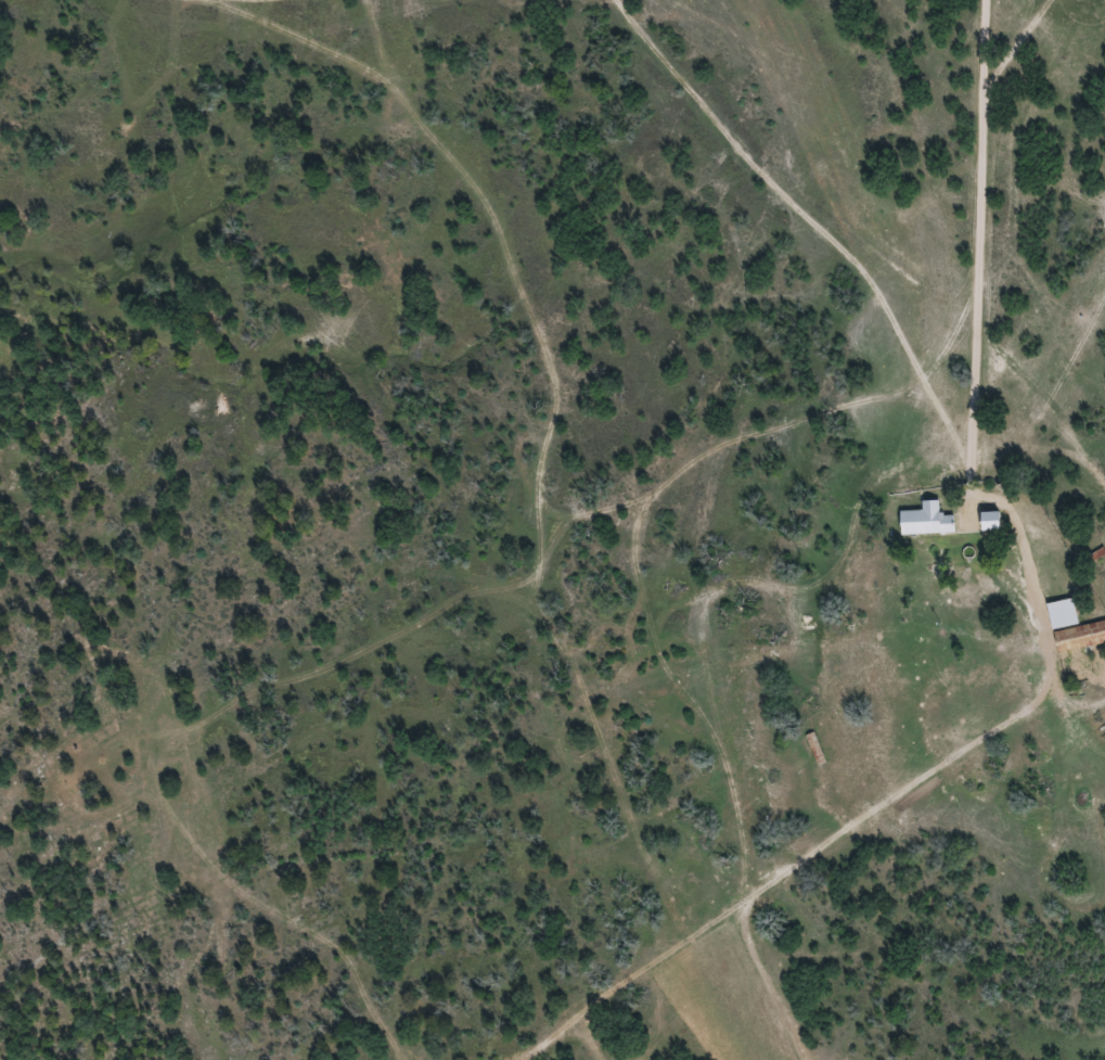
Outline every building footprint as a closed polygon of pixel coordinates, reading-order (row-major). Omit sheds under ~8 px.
[(951,514),(937,514),(937,499),(919,500),(920,510),(896,510),(897,534),(952,532),(951,514)] [(976,511),(976,530),(994,530),(994,511),(976,511)]
